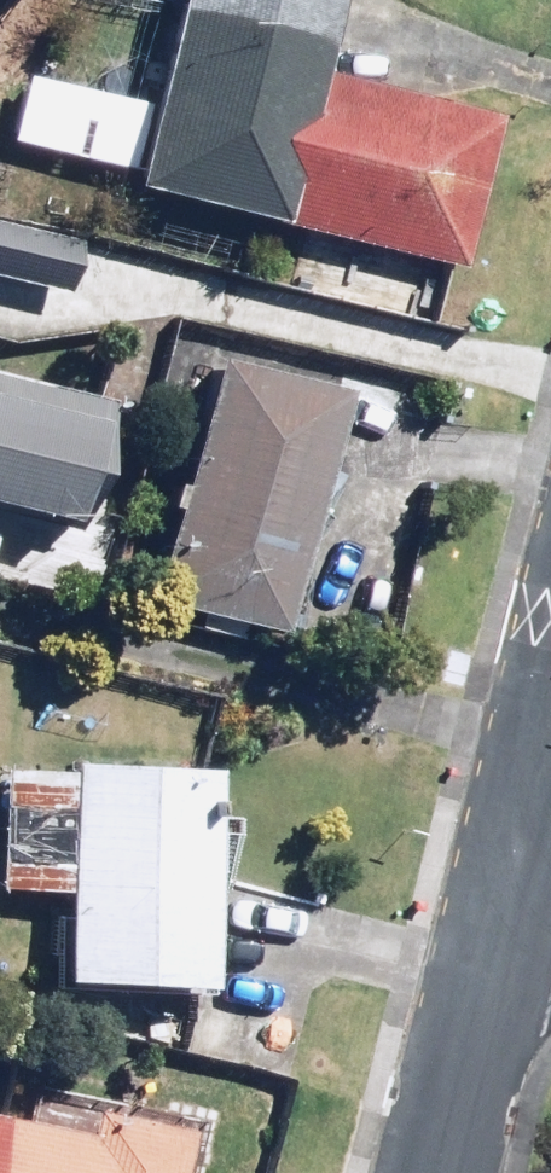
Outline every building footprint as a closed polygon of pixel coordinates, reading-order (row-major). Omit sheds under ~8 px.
[(155,103),(33,69),(15,138),(148,175),(467,262),(508,110),(333,63),(350,0),(184,0),(155,103)] [(0,218),(0,278),(80,293),(91,235),(0,218)] [(360,381),(226,348),(165,592),(300,625),(360,381)] [(128,400),(8,366),(0,394),(0,480),(97,508),(128,400)] [(6,887),(76,891),(72,981),(220,988),(231,767),(83,760),(12,756),(6,887)] [(0,1109),(0,1172),(195,1172),(205,1120),(98,1099),(93,1126),(0,1109)]
